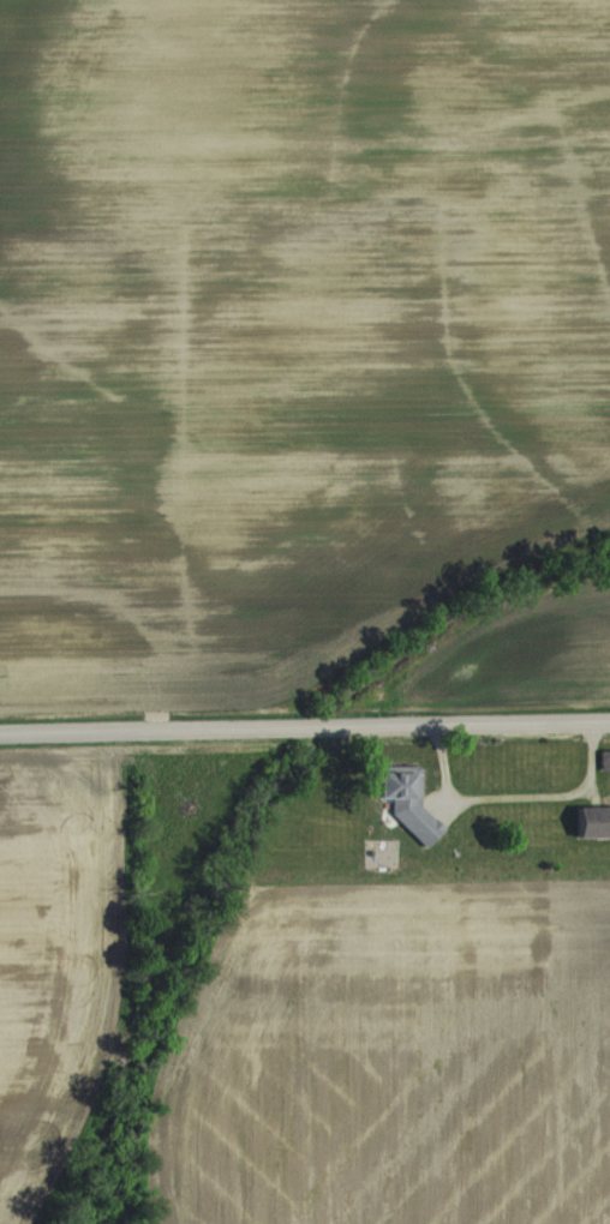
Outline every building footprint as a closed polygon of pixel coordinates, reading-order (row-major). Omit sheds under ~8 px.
[(414,800),(413,763),(397,764),(393,768),(366,769),(367,795),(386,794),(386,810),(420,844),(425,844),(442,827),(414,800)]
